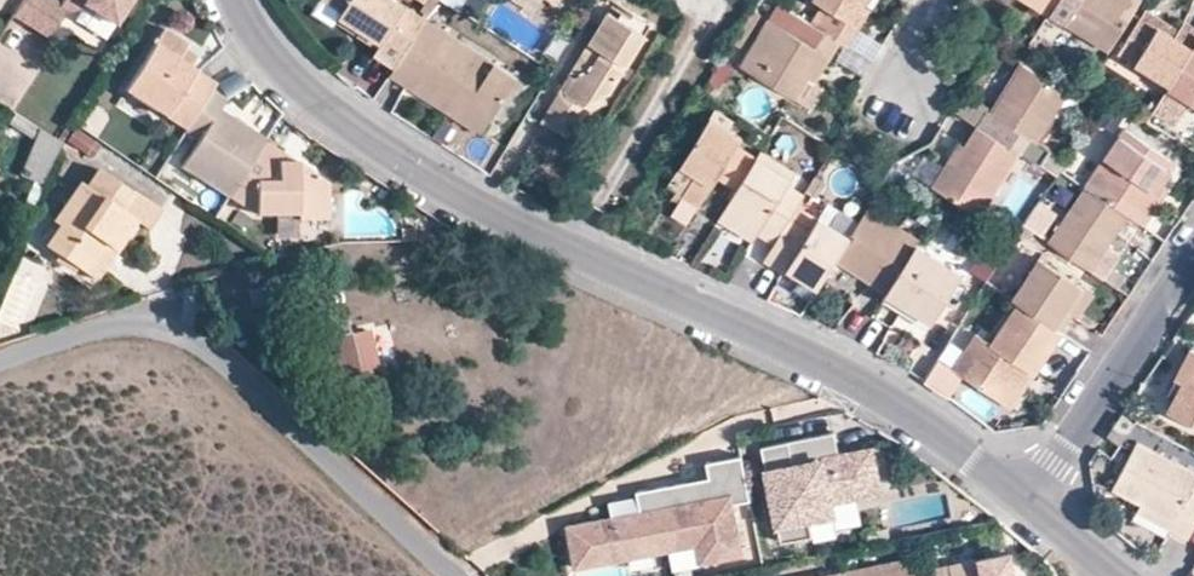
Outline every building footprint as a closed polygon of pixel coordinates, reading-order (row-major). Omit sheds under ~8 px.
[(10,0),(0,0),(0,16),(10,0)] [(56,6),(46,0),(20,0),(9,17),(45,40),(63,12),(65,14),(76,10),(79,6),(111,26),(128,0),(60,0),(56,6)] [(358,35),(362,28),(342,16),(341,16),(344,11),(328,0),(305,0),(358,35)] [(358,35),(378,48),(374,55),(393,68),(425,20),(394,0),(328,0),(344,11),(341,16),(342,16),(362,28),(358,35)] [(863,2),(865,0),(819,0),(829,7),(817,26),(828,33),(835,37),(844,43),(858,22),(853,19),(863,2)] [(1031,4),(1048,15),(1057,0),(1033,0),(1031,3),(1031,4)] [(1062,22),(1106,51),(1136,4),(1130,0),(1075,0),(1062,22)] [(869,7),(863,2),(853,19),(858,22),(869,7)] [(1144,6),(1140,14),(1172,35),(1177,28),(1177,27),(1144,6)] [(584,104),(605,96),(608,95),(643,35),(608,13),(588,45),(590,46),(599,51),(601,53),(589,75),(584,76),(567,81),(566,81),(550,110),(566,119),(585,113),(584,104)] [(1140,14),(1118,49),(1168,82),(1193,41),(1193,27),(1182,20),(1177,27),(1177,28),(1172,35),(1140,14)] [(820,48),(800,36),(769,17),(740,64),(793,96),(805,74),(820,48)] [(459,102),(488,121),(516,78),(425,20),(393,68),(389,75),(451,115),(459,103),(459,102)] [(827,34),(828,33),(817,26),(808,21),(808,22),(800,36),(820,48),(827,34)] [(179,58),(185,47),(189,42),(167,28),(127,90),(184,128),(210,90),(214,83),(191,67),(179,58)] [(834,39),(835,37),(828,33),(827,34),(820,48),(805,74),(811,78),(834,39)] [(1168,82),(1168,83),(1193,101),(1193,41),(1168,82)] [(588,45),(566,81),(567,81),(584,76),(589,75),(601,53),(599,51),(590,46),(588,45)] [(186,48),(185,47),(179,58),(191,67),(197,57),(198,56),(186,48)] [(1021,63),(980,128),(1019,152),(1024,155),(1065,92),(1021,63)] [(227,197),(263,141),(223,115),(230,104),(210,90),(184,128),(184,129),(198,139),(181,165),(227,197)] [(1176,124),(1191,107),(1171,91),(1157,108),(1176,124)] [(606,97),(605,96),(584,104),(585,113),(607,105),(606,97)] [(487,122),(488,121),(459,102),(459,103),(451,115),(479,133),(480,134),(487,122)] [(577,125),(585,113),(566,119),(550,110),(549,111),(542,122),(569,139),(570,138),(577,125)] [(735,183),(749,160),(731,148),(737,139),(704,118),(664,181),(674,187),(680,191),(676,197),(667,211),(684,222),(717,171),(735,183)] [(955,165),(948,160),(930,187),(977,219),(1019,152),(980,128),(978,127),(966,147),(955,165)] [(1143,203),(1156,184),(1171,162),(1120,127),(1081,186),(1125,215),(1138,224),(1150,208),(1148,207),(1143,203)] [(59,144),(37,129),(18,174),(41,185),(59,144)] [(278,160),(279,149),(264,140),(263,141),(227,197),(226,198),(253,217),(295,214),(297,220),(329,217),(325,177),(296,160),(287,160),(279,160),(278,160)] [(960,143),(948,160),(955,165),(966,147),(960,143)] [(757,148),(749,160),(784,182),(791,171),(758,148),(757,148)] [(296,160),(279,149),(278,160),(279,160),(287,160),(296,160)] [(784,182),(749,160),(735,183),(722,203),(757,226),(773,237),(786,217),(790,211),(797,199),(781,188),(784,182)] [(59,226),(44,246),(94,278),(133,219),(150,228),(160,211),(97,170),(86,187),(77,182),(53,222),(59,226)] [(1157,184),(1156,184),(1143,203),(1148,207),(1150,208),(1164,189),(1157,184)] [(1088,271),(1125,215),(1081,186),(1044,242),(1088,271)] [(670,193),(676,197),(680,191),(674,187),(670,193)] [(751,234),(757,226),(722,203),(717,211),(751,234)] [(845,236),(832,256),(884,288),(913,242),(916,237),(865,204),(853,223),(845,236)] [(849,230),(854,217),(828,206),(823,219),(849,230)] [(832,256),(845,236),(816,218),(807,231),(786,217),(773,237),(797,252),(787,266),(814,284),(832,256)] [(38,242),(44,246),(59,226),(53,222),(38,242)] [(913,242),(884,288),(882,291),(928,320),(959,273),(913,242)] [(1007,297),(1015,302),(1058,331),(1070,313),(1063,309),(1079,285),(1036,256),(1007,297)] [(972,360),(962,376),(1003,404),(1025,369),(1031,372),(1032,373),(1058,331),(1015,302),(987,345),(974,336),(964,353),(972,359),(972,360)] [(318,318),(324,342),(353,335),(347,311),(318,318)] [(363,376),(353,335),(324,342),(311,346),(321,387),(363,376)] [(1186,383),(1193,368),(1193,351),(1193,350),(1179,379),(1186,383)] [(953,370),(962,376),(972,360),(972,359),(964,353),(963,354),(952,370),(953,370)] [(1186,383),(1183,388),(1181,392),(1180,395),(1178,399),(1176,402),(1171,411),(1193,423),(1193,368),(1186,383)] [(1008,407),(1032,373),(1031,372),(1025,369),(1003,404),(1008,408),(1008,407)] [(1110,437),(1123,445),(1136,424),(1124,416),(1110,437)] [(832,432),(759,447),(779,543),(810,536),(807,522),(831,517),(828,501),(877,491),(870,459),(851,463),(849,453),(837,455),(832,432)] [(1141,503),(1175,520),(1170,528),(1189,538),(1193,529),(1193,472),(1135,444),(1113,489),(1141,503)] [(868,449),(849,453),(851,463),(870,459),(868,449)] [(730,502),(748,499),(739,455),(704,461),(708,483),(685,488),(684,481),(634,490),(635,495),(638,511),(610,516),(564,525),(573,568),(604,562),(600,545),(615,542),(617,554),(676,542),(674,531),(691,528),(698,562),(740,553),(730,502)] [(707,476),(684,481),(685,488),(708,483),(707,476)] [(607,501),(610,516),(638,511),(635,495),(607,501)] [(1137,512),(1170,528),(1175,520),(1141,503),(1137,512)] [(871,545),(893,540),(890,527),(869,532),(871,545)] [(674,531),(676,542),(694,538),(691,528),(674,531)] [(615,542),(600,545),(603,556),(617,554),(615,542)] [(1008,556),(931,571),(933,575),(1012,575),(1008,556)] [(841,575),(914,575),(911,562),(841,575)]
